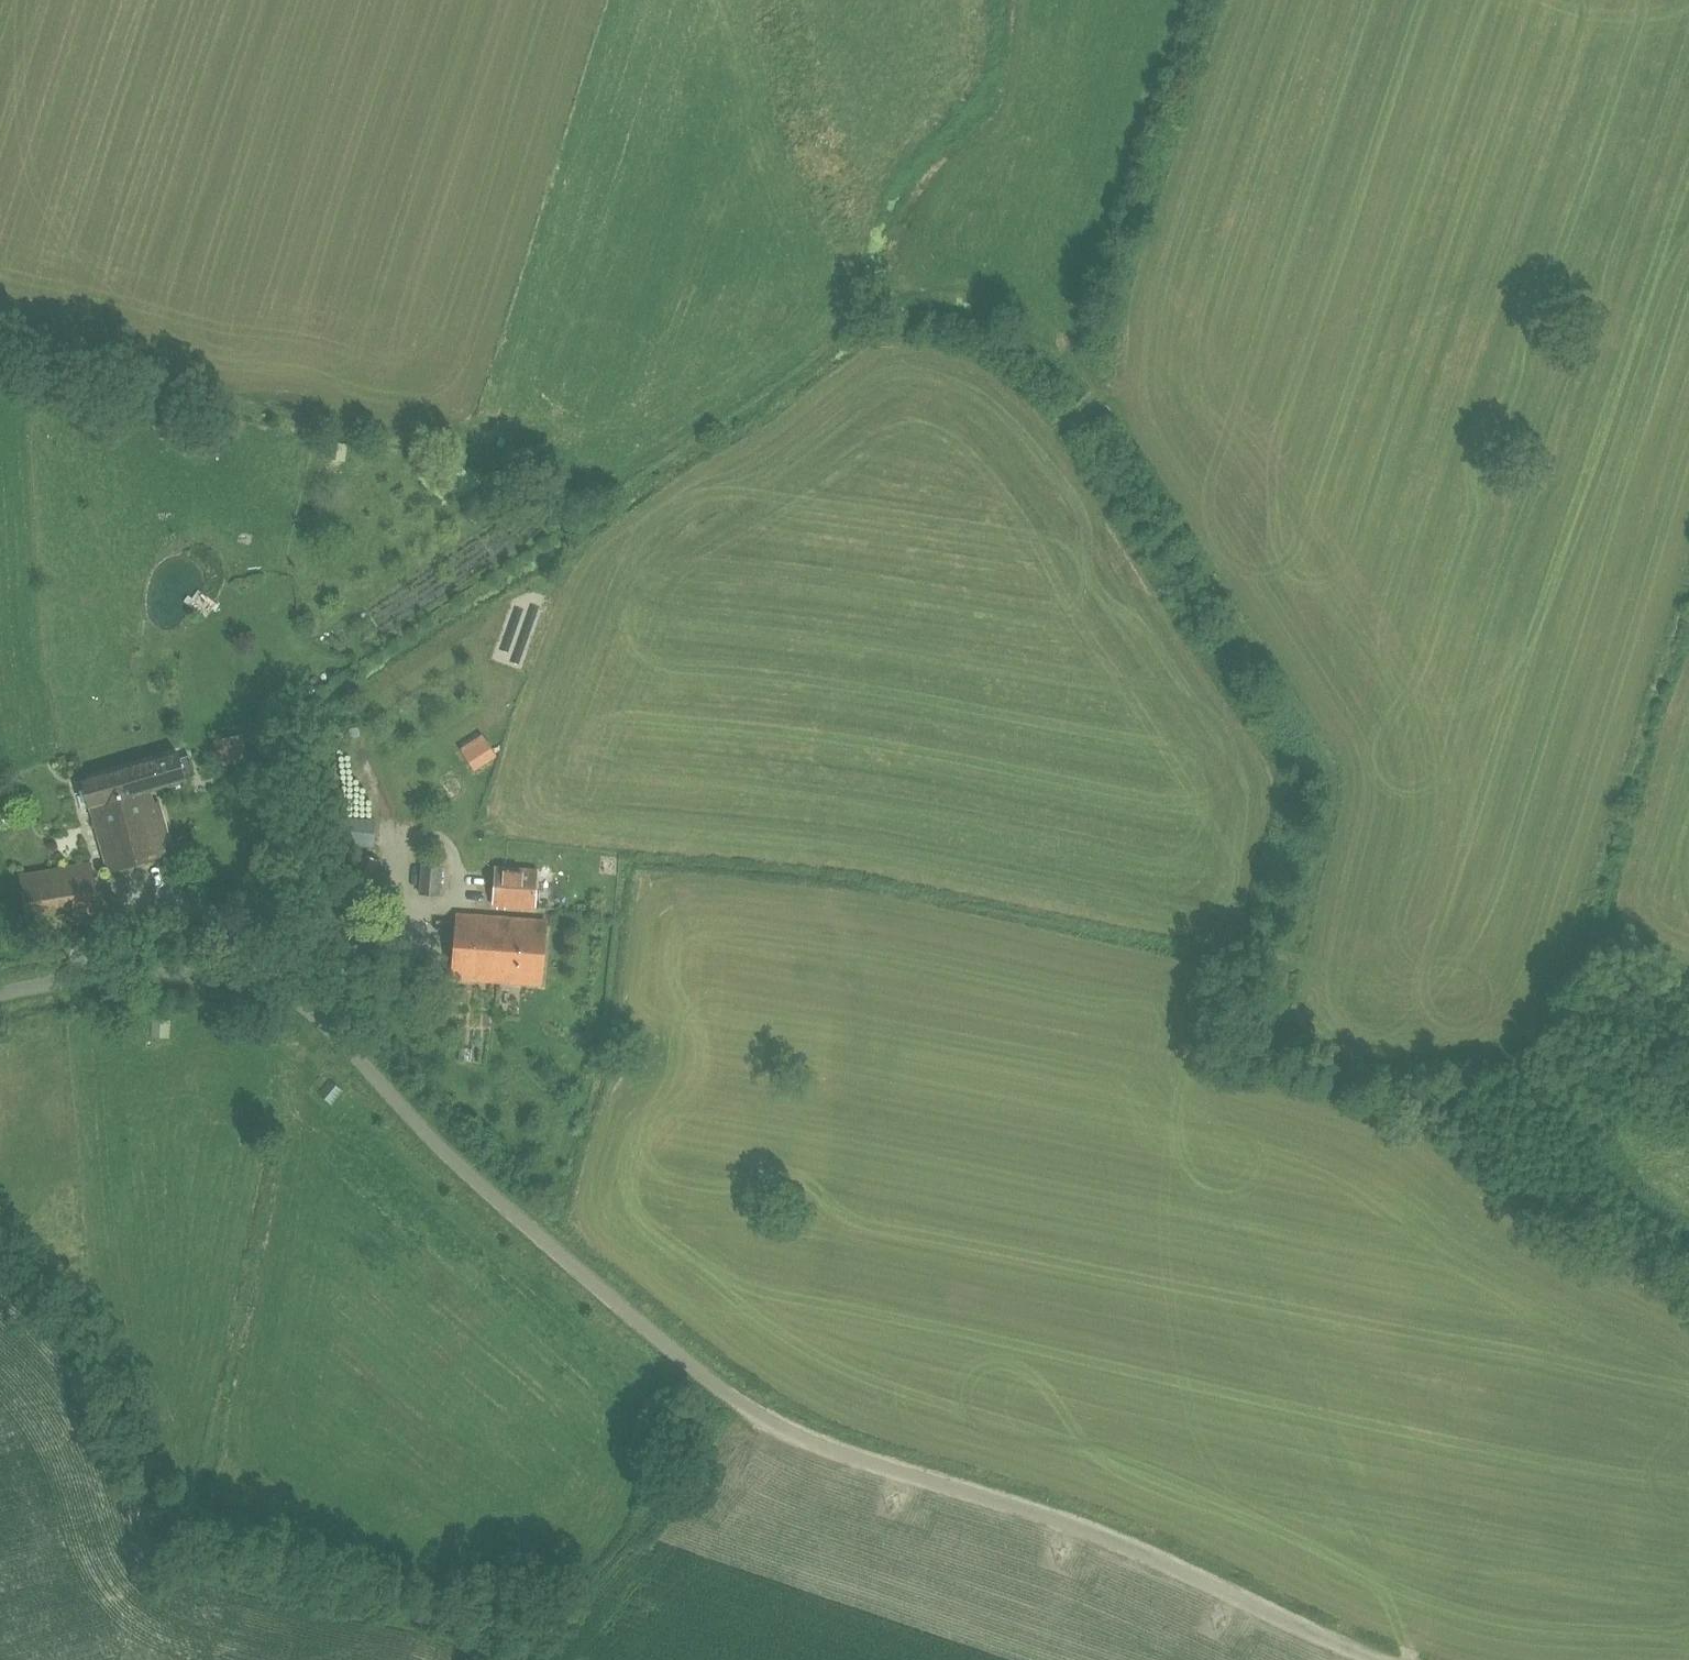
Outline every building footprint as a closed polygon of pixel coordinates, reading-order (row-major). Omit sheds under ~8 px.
[(481,734),(460,747),(475,771),(497,756),(481,734)] [(149,815),(159,813),(157,804),(151,806),(148,793),(183,783),(182,777),(191,775),(187,759),(177,761),(176,757),(133,769),(141,801),(145,800),(149,815)] [(141,801),(133,769),(80,784),(105,875),(172,856),(159,813),(149,815),(145,800),(141,801)] [(363,854),(355,873),(371,879),(379,860),(363,854)] [(20,874),(29,930),(99,919),(90,862),(20,874)] [(420,864),(418,894),(440,896),(443,865),(420,864)] [(495,868),(493,905),(534,908),(537,871),(495,868)] [(250,890),(243,902),(258,911),(265,899),(250,890)] [(546,921),(456,915),(452,978),(542,983),(546,921)] [(170,1020),(153,1020),(152,1037),(170,1038),(170,1020)] [(342,1091),(328,1080),(317,1093),(330,1104),(342,1091)]
